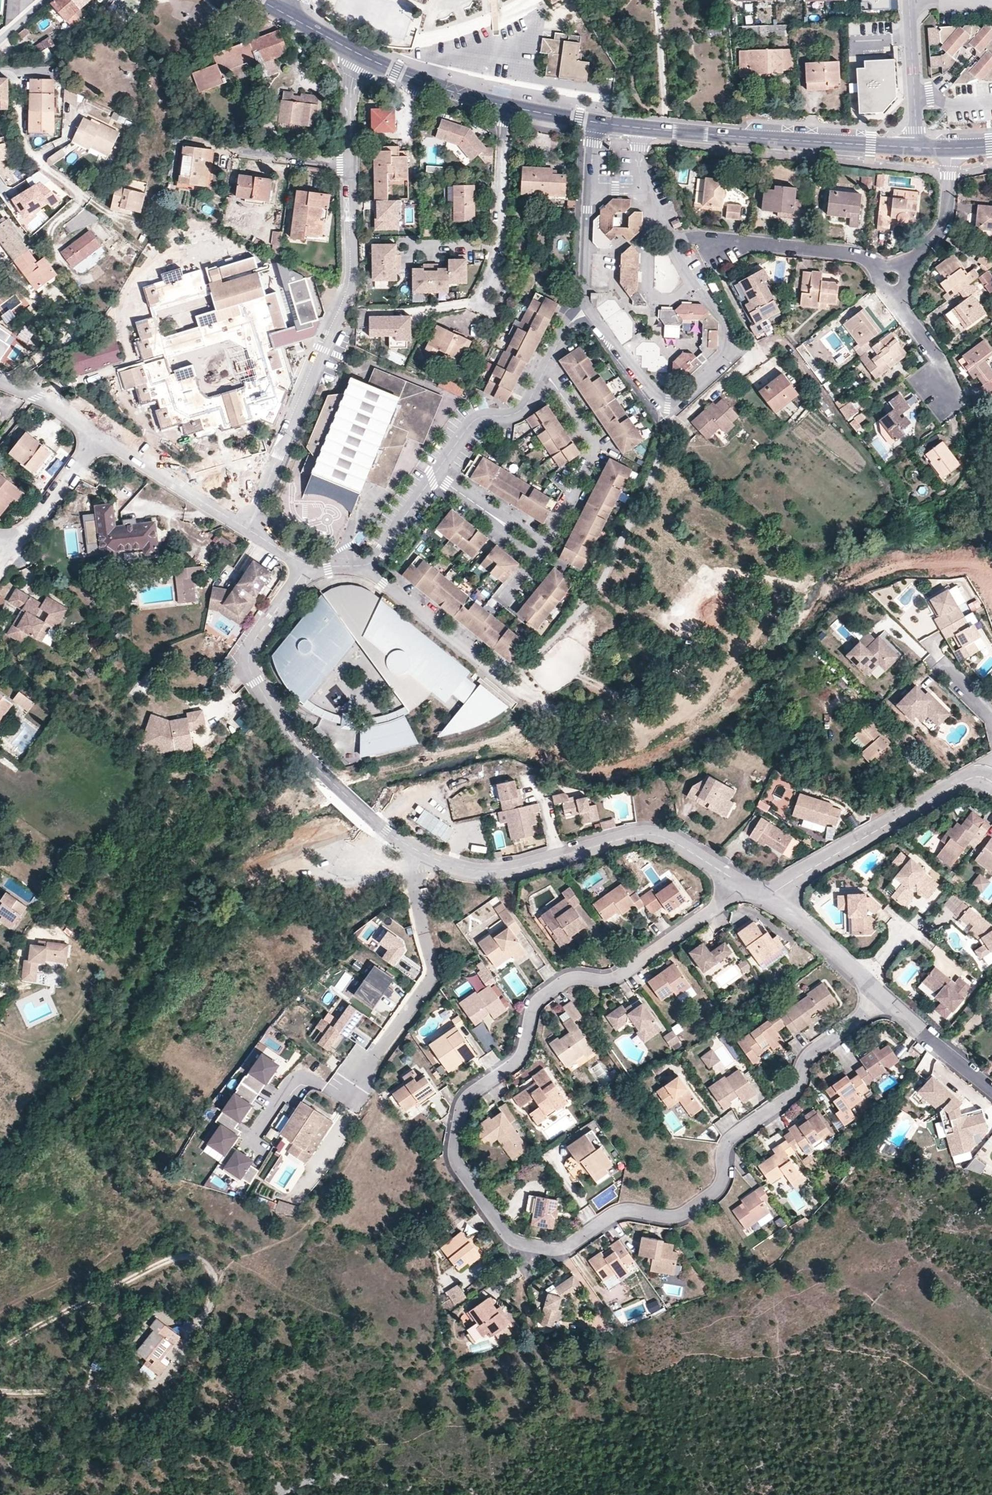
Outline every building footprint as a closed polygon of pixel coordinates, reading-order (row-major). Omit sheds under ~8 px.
[(8,2),(7,19),(6,26),(14,19),(33,2),(33,0),(8,0),(8,2)] [(72,0),(56,0),(51,5),(67,22),(72,28),(86,15),(80,9),(72,0)] [(91,0),(72,0),(80,9),(91,0)] [(870,5),(870,11),(890,9),(890,0),(861,0),(861,3),(867,2),(870,5)] [(867,2),(861,3),(861,11),(870,11),(870,5),(867,2)] [(890,32),(890,22),(849,23),(849,33),(890,32)] [(985,24),(980,29),(975,25),(964,26),(961,28),(958,26),(939,27),(938,28),(940,30),(938,31),(938,42),(942,45),(940,47),(944,52),(942,54),(940,54),(940,55),(941,66),(941,74),(947,71),(950,67),(954,62),(956,58),(959,52),(959,49),(960,47),(963,46),(966,47),(967,48),(969,47),(975,51),(975,57),(952,84),(968,83),(970,81),(972,80),(975,79),(979,82),(982,80),(985,82),(991,81),(991,39),(991,38),(991,24),(985,24)] [(792,36),(791,25),(767,26),(768,36),(792,36)] [(767,26),(741,27),(741,35),(768,36),(767,26)] [(25,27),(18,34),(23,39),(30,32),(25,27)] [(741,27),(728,28),(729,36),(741,35),(741,27)] [(938,42),(938,31),(935,27),(927,27),(928,45),(937,44),(938,42)] [(280,33),(249,44),(257,65),(257,67),(258,66),(273,61),(288,55),(280,33)] [(580,36),(567,34),(566,40),(554,39),(541,37),(540,53),(547,54),(545,75),(559,77),(560,74),(565,75),(569,76),(573,76),(591,78),(592,69),(587,69),(588,62),(577,61),(580,36)] [(54,44),(49,38),(35,50),(40,56),(54,44)] [(257,65),(249,44),(214,58),(217,66),(194,75),(201,94),(226,85),(224,80),(222,81),(219,71),(245,61),(248,68),(257,65)] [(795,68),(794,49),(739,52),(740,73),(773,72),(782,72),(782,69),(795,68)] [(941,66),(940,55),(929,56),(930,67),(941,66)] [(896,99),(894,59),(892,59),(864,61),(864,68),(856,68),(859,114),(883,113),(896,99)] [(273,61),(258,66),(261,74),(275,69),(273,61)] [(838,85),(837,62),(805,63),(806,83),(827,83),(827,86),(838,85)] [(7,110),(7,109),(8,79),(0,79),(0,109),(7,110)] [(46,80),(32,79),(30,132),(53,133),(54,105),(54,96),(54,89),(54,84),(54,81),(53,80),(46,80)] [(76,108),(77,94),(67,89),(64,88),(64,89),(64,94),(64,100),(76,108)] [(315,127),(318,97),(300,94),(300,97),(292,95),(293,93),(283,92),(279,122),(315,127)] [(395,131),(394,108),(372,109),(372,131),(395,131)] [(91,122),(84,118),(72,141),(90,150),(92,146),(110,154),(120,133),(101,124),(100,126),(98,130),(89,126),(91,122)] [(468,127),(441,118),(435,136),(457,144),(465,154),(469,151),(474,157),(477,155),(483,163),(484,164),(492,165),(493,150),(485,149),(473,133),(471,135),(468,131),(467,130),(468,127)] [(100,126),(91,122),(89,126),(98,130),(100,126)] [(0,137),(0,161),(9,158),(3,136),(0,137)] [(383,145),(383,150),(390,150),(391,155),(399,155),(399,145),(383,145)] [(208,158),(210,149),(184,146),(179,182),(195,184),(198,164),(204,164),(204,158),(208,158)] [(407,155),(399,155),(391,155),(390,150),(383,150),(374,150),(375,199),(376,199),(388,199),(388,179),(406,179),(407,155)] [(53,166),(67,157),(62,151),(49,160),(53,166)] [(474,157),(469,151),(465,154),(470,160),(474,157)] [(565,196),(566,173),(552,173),(552,167),(523,166),(522,193),(565,196)] [(870,185),(871,174),(861,173),(860,184),(870,185)] [(882,187),(884,176),(877,175),(876,187),(882,187)] [(267,201),(271,179),(239,176),(236,196),(267,201)] [(722,203),(724,179),(704,177),(702,205),(721,207),(726,207),(725,217),(733,218),(740,219),(741,205),(726,204),(722,203)] [(126,179),(117,183),(111,210),(130,214),(131,211),(141,213),(148,184),(126,179)] [(40,181),(11,199),(24,220),(47,204),(51,207),(61,199),(40,181)] [(475,184),(454,185),(453,185),(453,202),(454,220),(475,220),(475,184)] [(444,203),(453,202),(453,185),(444,185),(444,203)] [(794,199),(795,187),(774,185),(773,190),(763,189),(761,209),(778,211),(777,216),(799,218),(801,200),(794,199)] [(859,213),(861,194),(830,190),(827,215),(846,217),(850,217),(849,227),(854,227),(858,227),(859,213)] [(913,221),(916,193),(893,190),(892,197),(880,196),(877,217),(876,230),(889,231),(890,223),(896,223),(897,219),(897,221),(898,222),(898,223),(900,224),(902,225),(903,225),(904,225),(905,225),(906,224),(907,223),(908,222),(909,221),(913,221)] [(326,220),(329,195),(298,191),(292,237),(304,238),(305,234),(321,236),(323,220),(326,220)] [(641,229),(642,211),(635,211),(628,216),(628,227),(613,226),(613,215),(616,212),(623,212),(630,206),(631,199),(612,197),(600,209),(600,214),(593,220),(593,242),(598,246),(610,247),(610,240),(616,235),(623,235),(628,240),(641,229)] [(402,226),(401,198),(388,199),(376,199),(377,227),(402,226)] [(575,208),(576,198),(568,198),(567,207),(575,208)] [(977,205),(977,211),(975,230),(991,231),(991,206),(977,205)] [(429,227),(428,214),(424,214),(424,235),(433,235),(433,226),(429,227)] [(676,229),(683,225),(679,219),(672,222),(676,229)] [(28,250),(6,221),(1,225),(0,225),(0,241),(2,244),(15,261),(28,250)] [(279,258),(282,232),(273,230),(272,243),(273,243),(272,255),(279,258)] [(100,246),(89,232),(62,253),(73,267),(100,246)] [(254,242),(269,245),(272,235),(257,232),(254,242)] [(373,244),(373,279),(396,279),(396,269),(401,269),(401,254),(396,254),(396,244),(373,244)] [(639,253),(631,244),(621,254),(620,283),(633,302),(633,304),(645,305),(645,302),(637,290),(639,253)] [(44,258),(38,263),(28,250),(15,261),(37,291),(57,275),(54,271),(44,258)] [(980,277),(973,269),(967,273),(953,255),(937,268),(946,280),(941,283),(947,292),(943,296),(947,301),(959,292),(971,283),(980,277)] [(423,269),(413,269),(413,292),(448,292),(448,283),(466,283),(466,256),(458,256),(458,260),(448,260),(448,269),(437,269),(437,265),(423,265),(423,269)] [(515,274),(521,257),(512,256),(512,274),(515,274)] [(981,256),(979,259),(977,263),(981,265),(980,267),(986,271),(988,269),(991,266),(991,262),(981,256)] [(218,268),(222,279),(225,289),(260,279),(253,257),(218,268)] [(297,331),(301,329),(282,265),(276,262),(295,326),(297,331)] [(282,265),(301,329),(312,326),(311,322),(318,320),(305,277),(302,278),(302,275),(282,265)] [(143,288),(148,305),(169,299),(168,294),(186,289),(186,293),(204,288),(203,285),(199,271),(182,276),(180,268),(162,273),(164,281),(143,288)] [(762,268),(738,282),(734,284),(744,303),(744,304),(754,324),(750,326),(755,335),(771,325),(767,317),(778,311),(763,281),(768,278),(762,268)] [(835,304),(838,282),(821,281),(822,273),(811,272),(806,272),(802,271),(801,292),(799,306),(818,308),(825,308),(826,303),(835,304)] [(988,271),(980,277),(991,292),(991,276),(988,271)] [(264,296),(260,279),(225,289),(222,279),(203,285),(204,288),(186,293),(186,289),(168,294),(169,299),(148,305),(152,318),(157,316),(156,311),(211,294),(216,311),(264,296)] [(718,291),(713,281),(708,284),(713,293),(718,291)] [(979,294),(971,283),(959,292),(965,300),(952,310),(966,329),(986,314),(974,298),(979,294)] [(558,302),(535,291),(505,350),(503,349),(482,391),(495,397),(496,395),(499,397),(498,398),(505,402),(513,387),(511,385),(513,381),(515,382),(522,369),(520,367),(521,364),(524,365),(526,361),(528,362),(530,358),(528,356),(530,352),(532,353),(539,339),(537,338),(539,334),(541,335),(545,329),(542,327),(545,322),(547,323),(554,311),(551,310),(554,305),(556,306),(558,302)] [(286,328),(276,293),(264,296),(216,311),(197,317),(200,326),(203,336),(222,331),(224,340),(228,339),(246,348),(255,378),(243,381),(245,386),(209,397),(199,390),(192,365),(174,370),(174,373),(170,374),(167,363),(161,365),(145,370),(143,364),(121,370),(126,388),(135,385),(141,403),(157,399),(160,408),(156,410),(161,428),(182,422),(186,434),(196,431),(198,437),(214,432),(214,428),(220,426),(221,430),(255,420),(253,412),(272,406),(267,389),(276,387),(278,383),(274,370),(282,367),(277,348),(275,348),(271,333),(286,328)] [(637,334),(613,297),(597,308),(621,344),(637,334)] [(674,310),(660,309),(660,318),(664,324),(678,325),(682,321),(682,319),(698,320),(702,324),(701,345),(699,348),(703,352),(701,354),(697,357),(692,353),(682,352),(672,361),(672,372),(682,382),(703,363),(707,360),(716,350),(717,321),(701,304),(681,303),(674,310)] [(364,332),(365,308),(356,308),(355,326),(358,326),(358,333),(364,332)] [(869,341),(881,331),(864,309),(844,324),(859,344),(854,348),(861,357),(867,352),(872,348),(873,347),(871,344),(869,341)] [(410,340),(410,315),(368,315),(368,335),(388,335),(395,335),(395,340),(406,340),(410,340)] [(158,335),(162,333),(157,316),(152,318),(136,323),(141,340),(137,341),(143,359),(158,354),(163,352),(158,335)] [(286,328),(271,333),(275,348),(277,348),(316,336),(322,318),(318,320),(311,322),(312,326),(301,329),(297,331),(295,326),(286,328)] [(436,354),(438,350),(439,347),(459,356),(463,347),(467,349),(471,340),(457,333),(457,335),(436,324),(425,348),(436,354)] [(161,365),(167,363),(165,357),(224,340),(222,331),(203,336),(200,326),(164,337),(162,333),(158,335),(163,352),(158,354),(161,365)] [(0,328),(0,360),(10,346),(5,343),(10,335),(0,328)] [(908,355),(891,333),(873,347),(872,348),(867,352),(861,357),(859,358),(876,380),(908,355)] [(406,347),(406,340),(395,340),(395,335),(388,335),(389,347),(406,347)] [(70,351),(72,357),(118,343),(116,337),(70,351)] [(984,341),(958,361),(967,374),(968,373),(974,379),(977,377),(983,385),(980,387),(987,397),(991,393),(991,370),(986,361),(991,356),(991,352),(984,341)] [(123,358),(118,343),(72,357),(76,372),(123,358)] [(643,438),(580,345),(559,359),(570,376),(572,375),(575,379),(573,380),(578,387),(580,386),(582,389),(580,391),(589,403),(591,401),(593,406),(591,407),(596,415),(599,413),(601,418),(599,419),(606,429),(608,427),(610,431),(609,432),(617,444),(619,443),(621,447),(619,448),(623,453),(643,438)] [(458,359),(459,356),(439,347),(438,350),(458,359)] [(422,442),(442,396),(411,383),(375,368),(367,385),(350,378),(344,392),(327,394),(307,445),(309,450),(301,469),(311,473),(304,490),(309,491),(314,491),(321,492),(326,494),(332,496),(341,501),(346,506),(351,511),(364,479),(385,487),(399,453),(406,436),(422,442)] [(40,382),(43,374),(34,370),(30,378),(40,382)] [(798,395),(782,374),(778,377),(772,382),(760,391),(775,412),(798,395)] [(441,379),(437,387),(459,397),(463,389),(441,379)] [(253,412),(255,420),(260,418),(272,424),(285,391),(276,387),(267,389),(272,406),(253,412)] [(829,394),(849,423),(855,418),(861,413),(867,409),(864,405),(858,410),(851,401),(848,403),(843,397),(841,399),(834,391),(829,394)] [(895,409),(879,420),(895,441),(904,434),(901,430),(910,424),(905,417),(904,418),(901,414),(910,408),(907,403),(900,394),(889,402),(895,409)] [(705,408),(691,421),(706,438),(719,426),(725,432),(734,424),(732,423),(739,416),(721,398),(718,401),(715,404),(713,401),(705,408)] [(556,418),(546,403),(540,408),(541,410),(537,413),(536,410),(525,418),(526,419),(533,429),(544,445),(552,457),(559,467),(570,459),(568,457),(572,455),(573,456),(580,452),(570,438),(568,440),(565,435),(568,434),(559,422),(557,423),(554,419),(556,418)] [(856,420),(857,419),(859,423),(865,419),(861,413),(855,418),(856,420)] [(849,423),(856,432),(861,427),(859,423),(857,419),(856,420),(855,418),(849,423)] [(50,451),(26,431),(10,451),(35,471),(50,451)] [(945,446),(942,442),(926,454),(944,478),(960,466),(945,446)] [(543,523),(556,501),(543,493),(529,485),(515,476),(500,467),(483,457),(477,453),(464,475),(475,482),(476,480),(480,482),(479,484),(490,491),(491,489),(495,492),(494,493),(507,501),(508,499),(511,502),(510,503),(518,508),(519,506),(523,508),(522,510),(534,518),(535,516),(539,518),(538,521),(543,523)] [(581,570),(632,468),(609,457),(606,464),(608,465),(606,469),(604,468),(600,476),(602,477),(600,481),(597,480),(591,493),(593,495),(591,498),(588,497),(585,506),(587,507),(585,511),(582,509),(576,523),(578,524),(577,529),(574,527),(570,535),(572,536),(571,540),(568,539),(558,558),(566,562),(567,559),(571,562),(570,564),(581,570)] [(11,495),(14,497),(18,500),(25,491),(0,471),(0,508),(11,495)] [(14,497),(11,495),(0,508),(0,514),(14,497)] [(136,523),(123,525),(114,526),(112,504),(96,506),(97,513),(97,519),(85,520),(87,543),(100,542),(101,553),(102,559),(115,557),(114,550),(144,547),(145,553),(158,551),(155,521),(136,523)] [(471,558),(487,538),(474,528),(472,530),(468,526),(470,524),(458,515),(457,517),(453,514),(455,512),(451,509),(435,529),(471,558)] [(233,551),(238,544),(221,532),(217,539),(233,551)] [(101,553),(100,542),(87,543),(89,555),(101,553)] [(503,583),(519,564),(514,560),(513,562),(509,559),(511,557),(495,544),(479,565),(503,583)] [(510,663),(525,643),(417,556),(400,575),(405,579),(407,576),(410,579),(408,581),(420,591),(422,589),(425,591),(424,593),(431,599),(432,598),(436,600),(435,602),(446,611),(448,610),(451,612),(449,614),(457,620),(458,618),(462,621),(461,623),(472,632),(474,630),(477,633),(476,635),(485,643),(486,641),(490,644),(489,646),(494,650),(496,649),(504,655),(502,657),(510,663)] [(270,573),(253,561),(237,583),(231,591),(212,588),(209,609),(213,610),(214,603),(221,603),(235,613),(231,618),(239,624),(257,597),(255,595),(270,573)] [(202,564),(187,566),(188,575),(182,576),(185,601),(196,599),(194,586),(201,585),(200,575),(204,575),(202,564)] [(181,602),(185,601),(182,576),(188,575),(187,566),(176,568),(181,602)] [(536,629),(574,582),(564,575),(562,577),(559,574),(560,572),(554,567),(541,583),(543,585),(540,588),(538,587),(532,593),(534,595),(531,599),(530,597),(517,613),(523,618),(525,616),(528,619),(526,621),(536,629)] [(327,591),(323,594),(325,596),(328,594),(335,590),(343,589),(350,588),(359,590),(367,595),(366,598),(376,605),(378,602),(380,598),(370,591),(361,587),(351,585),(341,586),(333,588),(327,591)] [(954,585),(946,590),(956,606),(964,601),(954,585)] [(376,605),(366,598),(367,595),(359,590),(350,588),(343,589),(335,590),(328,594),(325,596),(323,594),(322,592),(270,654),(274,667),(277,673),(280,677),(281,678),(286,683),(289,687),(297,696),(306,703),(350,649),(357,640),(380,661),(380,663),(380,668),(382,672),(387,676),(392,678),(397,679),(402,677),(403,676),(404,676),(408,672),(412,675),(407,681),(422,694),(427,688),(428,689),(444,702),(451,693),(457,698),(463,704),(438,737),(455,733),(465,730),(471,728),(477,725),(486,721),(495,716),(501,712),(503,710),(506,707),(479,685),(478,687),(475,691),(469,686),(462,680),(464,678),(378,602),(376,605)] [(47,597),(43,604),(41,608),(36,605),(38,601),(17,589),(8,602),(22,610),(13,624),(18,627),(12,637),(24,644),(29,634),(36,638),(39,640),(48,624),(51,627),(51,626),(56,629),(67,608),(47,597)] [(946,590),(928,601),(933,611),(936,609),(939,615),(937,616),(934,618),(946,639),(952,636),(959,648),(953,651),(959,661),(978,650),(972,640),(979,636),(971,623),(967,626),(961,616),(956,606),(946,590)] [(468,673),(381,596),(380,598),(378,602),(464,678),(465,676),(468,673)] [(966,603),(970,610),(978,605),(974,598),(966,603)] [(493,612),(498,604),(491,599),(485,608),(493,612)] [(221,603),(214,603),(213,610),(220,611),(231,618),(235,613),(221,603)] [(976,620),(970,610),(961,616),(967,626),(971,623),(976,620)] [(7,634),(12,637),(18,627),(13,624),(7,634)] [(42,642),(51,627),(48,624),(39,640),(42,642)] [(867,675),(878,664),(882,660),(886,664),(895,655),(882,641),(878,645),(866,633),(857,642),(858,644),(846,656),(859,670),(860,669),(867,675)] [(30,648),(36,638),(29,634),(24,644),(30,648)] [(952,636),(946,639),(953,651),(959,648),(952,636)] [(984,646),(979,636),(972,640),(978,650),(984,646)] [(898,658),(895,655),(886,664),(882,660),(878,664),(885,671),(898,658)] [(475,691),(478,687),(465,676),(464,678),(462,680),(469,686),(475,691)] [(143,696),(146,686),(138,683),(134,692),(143,696)] [(915,717),(920,722),(929,713),(936,720),(946,712),(933,700),(931,702),(914,686),(896,705),(911,720),(915,717)] [(34,701),(19,690),(14,698),(28,709),(34,701)] [(0,693),(0,719),(12,703),(0,693)] [(189,729),(205,726),(201,708),(185,712),(186,716),(169,720),(150,714),(140,744),(163,751),(175,749),(176,752),(193,748),(189,729)] [(949,714),(946,712),(936,720),(929,713),(920,722),(925,727),(931,721),(936,726),(949,714)] [(245,735),(253,729),(244,716),(236,722),(245,735)] [(344,716),(342,725),(351,727),(353,718),(344,716)] [(415,740),(405,721),(396,725),(390,726),(385,728),(379,729),(371,730),(363,730),(363,760),(418,747),(415,740)] [(883,734),(871,721),(855,735),(867,749),(862,753),(870,762),(876,757),(881,753),(886,759),(894,752),(888,745),(880,737),(883,734)] [(924,748),(905,730),(899,736),(917,754),(924,748)] [(891,743),(883,734),(880,737),(888,745),(891,743)] [(881,763),(886,759),(881,753),(876,757),(881,763)] [(728,802),(734,792),(709,779),(691,789),(686,799),(719,816),(721,809),(724,810),(728,802)] [(524,807),(522,798),(519,799),(517,791),(515,782),(497,786),(503,813),(506,813),(512,842),(533,837),(531,827),(529,815),(534,814),(540,813),(538,804),(524,807)] [(837,825),(841,810),(832,807),(833,805),(800,794),(793,815),(805,819),(820,823),(821,820),(828,823),(837,825)] [(577,802),(577,798),(569,800),(569,797),(566,795),(554,798),(555,806),(564,804),(564,805),(577,802)] [(564,805),(566,814),(572,813),(573,818),(581,817),(583,816),(585,826),(600,823),(596,807),(590,808),(588,799),(577,802),(564,805)] [(770,806),(760,800),(757,806),(766,812),(770,806)] [(734,805),(728,802),(724,810),(721,809),(719,816),(725,819),(734,805)] [(983,821),(971,812),(965,820),(961,826),(956,824),(952,830),(946,837),(949,839),(945,844),(940,851),(954,862),(973,836),(980,841),(990,827),(983,821)] [(854,826),(860,822),(855,815),(849,819),(854,826)] [(760,821),(755,817),(751,822),(744,832),(750,836),(760,821)] [(782,854),(791,838),(761,819),(760,821),(750,836),(749,837),(764,846),(765,843),(782,854)] [(821,820),(820,823),(805,819),(803,826),(825,832),(828,823),(821,820)] [(601,823),(603,831),(616,828),(614,820),(601,823)] [(946,837),(952,830),(950,827),(940,841),(945,844),(949,839),(946,837)] [(791,838),(782,854),(789,858),(798,843),(791,838)] [(975,861),(991,872),(991,873),(991,840),(975,861)] [(954,862),(940,851),(936,856),(950,867),(954,862)] [(926,872),(911,859),(909,861),(900,854),(894,862),(902,869),(900,871),(889,886),(896,892),(891,898),(901,906),(907,906),(913,899),(912,894),(912,892),(910,890),(911,889),(917,888),(917,895),(927,899),(938,886),(924,874),(926,872)] [(989,875),(991,872),(975,861),(973,863),(989,875)] [(902,869),(894,862),(892,864),(900,871),(902,869)] [(988,884),(979,878),(973,887),(981,894),(988,884)] [(673,883),(656,894),(664,906),(667,910),(684,898),(673,883)] [(640,898),(636,893),(629,898),(621,885),(593,904),(604,921),(619,911),(622,915),(636,906),(638,910),(645,906),(640,898)] [(896,892),(889,886),(883,892),(891,898),(896,892)] [(582,902),(572,888),(563,893),(567,898),(570,903),(554,914),(551,909),(542,915),(554,933),(551,935),(558,944),(578,930),(586,925),(573,908),(582,902)] [(6,890),(1,898),(0,897),(0,918),(1,917),(13,925),(28,904),(6,890)] [(647,894),(659,910),(664,906),(656,894),(653,890),(647,894)] [(647,894),(640,898),(645,906),(651,915),(659,910),(647,894)] [(882,909),(871,898),(867,899),(867,895),(849,897),(849,898),(839,899),(839,908),(849,907),(850,911),(850,919),(854,919),(858,918),(859,937),(873,936),(877,931),(875,921),(871,917),(874,914),(876,916),(882,909)] [(570,903),(567,898),(551,909),(554,914),(570,903)] [(686,901),(684,898),(667,910),(669,913),(686,901)] [(507,909),(503,904),(495,909),(499,915),(507,909)] [(964,904),(955,914),(961,920),(968,925),(970,923),(975,927),(972,930),(982,939),(987,945),(984,947),(979,950),(984,958),(991,953),(991,927),(964,904)] [(514,935),(522,930),(507,909),(499,915),(506,925),(508,928),(496,937),(493,933),(479,943),(492,962),(509,951),(512,956),(515,960),(527,953),(514,935)] [(554,933),(542,915),(539,917),(551,935),(554,933)] [(968,925),(961,920),(958,923),(965,929),(968,925)] [(763,935),(753,923),(738,934),(759,964),(784,947),(777,937),(773,940),(767,932),(763,935)] [(508,928),(506,925),(493,933),(496,937),(508,928)] [(578,930),(558,944),(560,947),(580,933),(578,930)] [(402,943),(385,931),(377,941),(391,951),(384,960),(396,968),(407,952),(402,943)] [(67,942),(45,940),(45,945),(37,943),(37,944),(31,943),(28,959),(24,958),(21,979),(35,980),(37,960),(44,960),(44,958),(45,952),(66,955),(67,942)] [(704,972),(726,957),(720,947),(710,954),(703,944),(689,953),(704,972)] [(725,944),(720,947),(726,957),(732,953),(725,944)] [(509,951),(492,962),(495,967),(512,956),(509,951)] [(477,974),(487,988),(491,986),(497,982),(482,962),(477,966),(481,971),(477,974)] [(391,977),(373,964),(363,979),(366,982),(382,992),(389,996),(394,990),(386,984),(391,977)] [(676,966),(674,964),(660,974),(662,976),(676,966)] [(689,985),(676,966),(662,976),(660,974),(648,983),(661,1001),(673,993),(674,995),(689,985)] [(955,986),(950,982),(952,979),(936,966),(926,977),(942,990),(939,993),(937,996),(943,1001),(946,1004),(940,1012),(947,1018),(953,1010),(954,1011),(974,987),(962,977),(957,983),(955,986)] [(942,990),(926,977),(924,981),(939,993),(942,990)] [(382,992),(366,982),(356,998),(372,1007),(382,992)] [(787,1015),(781,1018),(786,1026),(791,1034),(797,1030),(799,1032),(808,1025),(804,1020),(818,1010),(822,1015),(838,1004),(823,983),(807,995),(808,996),(784,1012),(787,1015)] [(691,988),(689,985),(674,995),(677,998),(691,988)] [(487,988),(477,996),(462,1007),(475,1027),(482,1022),(481,1019),(489,1013),(493,1019),(507,1010),(491,986),(487,988)] [(460,1004),(462,1007),(477,996),(476,993),(460,1004)] [(640,999),(631,1005),(634,1010),(634,1015),(628,1014),(624,1009),(622,1005),(606,1016),(616,1029),(627,1022),(635,1023),(640,1031),(644,1028),(650,1038),(661,1030),(640,999)] [(940,1012),(946,1004),(943,1001),(937,1009),(940,1012)] [(592,1050),(573,1023),(582,1017),(571,1003),(563,1009),(570,1019),(562,1024),(568,1033),(570,1036),(561,1043),(559,1040),(558,1038),(549,1044),(566,1068),(592,1050)] [(361,1014),(349,1005),(332,1028),(344,1036),(361,1014)] [(631,1005),(624,1009),(628,1014),(634,1015),(634,1010),(631,1005)] [(781,1018),(776,1012),(767,1018),(769,1020),(743,1038),(741,1035),(735,1040),(752,1064),(758,1060),(757,1057),(764,1051),(762,1049),(769,1044),(772,1049),(783,1042),(777,1032),(786,1026),(781,1018)] [(463,1022),(459,1016),(452,1021),(454,1024),(457,1027),(463,1022)] [(344,1036),(332,1028),(322,1019),(312,1032),(316,1035),(315,1039),(328,1049),(330,1045),(335,1049),(344,1036)] [(444,1032),(445,1033),(448,1038),(459,1030),(457,1027),(454,1024),(444,1032)] [(474,1029),(485,1051),(495,1046),(485,1024),(474,1029)] [(676,1036),(683,1032),(679,1024),(672,1028),(676,1036)] [(643,1042),(650,1038),(644,1028),(640,1031),(637,1033),(643,1042)] [(448,1038),(445,1033),(429,1045),(448,1072),(464,1061),(459,1054),(470,1046),(459,1030),(448,1038)] [(679,1041),(672,1031),(667,1035),(673,1044),(679,1041)] [(568,1033),(559,1040),(561,1043),(570,1036),(568,1033)] [(673,1044),(667,1035),(663,1037),(670,1047),(673,1044)] [(921,1054),(924,1050),(918,1044),(914,1048),(921,1054)] [(864,1065),(855,1071),(858,1075),(866,1086),(874,1080),(874,1079),(899,1061),(888,1045),(874,1055),(872,1051),(860,1060),(864,1065)] [(476,1054),(470,1046),(459,1054),(464,1061),(466,1062),(476,1054)] [(279,1062),(260,1050),(213,1120),(220,1124),(209,1141),(226,1153),(219,1162),(225,1166),(223,1170),(239,1181),(243,1176),(251,1181),(260,1169),(252,1163),(253,1159),(233,1146),(239,1137),(236,1135),(239,1130),(234,1127),(243,1114),(247,1115),(253,1106),(250,1104),(266,1080),(269,1083),(276,1073),(273,1071),(279,1062)] [(709,1068),(720,1061),(712,1050),(701,1057),(709,1068)] [(486,1065),(494,1058),(489,1052),(481,1060),(486,1065)] [(562,1094),(544,1069),(533,1078),(542,1091),(533,1097),(527,1089),(514,1098),(521,1108),(533,1100),(538,1108),(530,1114),(537,1124),(556,1111),(550,1102),(562,1094)] [(738,1069),(725,1078),(709,1089),(723,1110),(731,1104),(729,1102),(737,1097),(742,1102),(755,1093),(738,1069)] [(405,1078),(409,1084),(415,1080),(417,1083),(420,1081),(414,1072),(405,1078)] [(869,1090),(866,1086),(858,1075),(849,1081),(846,1076),(825,1090),(839,1109),(835,1112),(844,1125),(857,1116),(851,1107),(862,1099),(860,1096),(869,1090)] [(961,1103),(931,1075),(916,1091),(938,1112),(952,1157),(970,1151),(974,1146),(972,1135),(987,1131),(982,1112),(966,1116),(965,1114),(960,1115),(958,1107),(961,1103)] [(707,1087),(709,1089),(725,1078),(724,1076),(707,1087)] [(425,1077),(420,1081),(417,1083),(415,1080),(409,1084),(394,1094),(406,1111),(416,1104),(426,1097),(428,1100),(437,1094),(425,1077)] [(701,1110),(678,1077),(657,1091),(669,1108),(675,1104),(672,1101),(678,1098),(680,1101),(691,1116),(701,1110)] [(568,1103),(562,1094),(550,1102),(556,1111),(568,1103)] [(419,1107),(428,1100),(426,1097),(416,1104),(419,1107)] [(306,1103),(302,1100),(280,1133),(285,1136),(306,1103)] [(326,1115),(306,1103),(285,1136),(294,1142),(288,1151),(305,1162),(312,1153),(304,1147),(326,1115)] [(516,1118),(506,1105),(499,1109),(502,1113),(491,1120),(490,1118),(482,1124),(479,1141),(490,1143),(491,1137),(505,1140),(517,1156),(528,1149),(509,1123),(516,1118)] [(786,1139),(793,1150),(800,1145),(806,1153),(814,1147),(811,1144),(820,1138),(829,1131),(817,1114),(808,1120),(800,1126),(797,1123),(789,1129),(791,1133),(785,1137),(786,1139)] [(333,1120),(326,1115),(304,1147),(312,1153),(333,1120)] [(805,1117),(797,1123),(800,1126),(808,1120),(805,1117)] [(591,1131),(585,1135),(595,1150),(599,1147),(602,1146),(591,1131)] [(829,1131),(820,1138),(822,1142),(832,1135),(829,1131)] [(595,1150),(585,1135),(567,1148),(572,1156),(566,1161),(564,1165),(575,1180),(587,1172),(591,1177),(604,1168),(606,1169),(612,1165),(599,1147),(595,1150)] [(491,1137),(490,1143),(501,1145),(512,1160),(517,1156),(505,1140),(491,1137)] [(811,1144),(814,1147),(822,1142),(820,1138),(811,1144)] [(793,1150),(786,1139),(779,1145),(788,1157),(795,1152),(793,1150)] [(772,1149),(775,1154),(778,1157),(774,1159),(771,1156),(758,1166),(771,1183),(784,1174),(794,1187),(805,1181),(788,1157),(779,1145),(772,1149)] [(814,1161),(808,1154),(801,1160),(809,1172),(818,1166),(814,1161)] [(968,1171),(981,1176),(986,1164),(972,1159),(968,1171)] [(606,1170),(606,1169),(604,1168),(591,1177),(595,1182),(608,1173),(606,1170)] [(750,1173),(745,1176),(751,1186),(756,1183),(750,1173)] [(270,1187),(261,1184),(254,1200),(292,1214),(294,1209),(267,1198),(270,1187)] [(770,1200),(761,1187),(754,1191),(756,1194),(743,1203),(733,1210),(745,1229),(769,1213),(764,1205),(770,1200)] [(756,1194),(754,1191),(741,1200),(743,1203),(756,1194)] [(553,1229),(557,1201),(529,1196),(525,1214),(533,1215),(532,1225),(553,1229)] [(476,1250),(470,1243),(468,1245),(460,1235),(441,1249),(456,1268),(466,1262),(464,1259),(476,1250)] [(677,1253),(672,1252),(662,1250),(663,1245),(664,1242),(642,1238),(638,1255),(652,1259),(650,1271),(673,1275),(677,1253)] [(633,1261),(619,1241),(609,1247),(611,1249),(614,1253),(605,1260),(601,1255),(600,1253),(589,1261),(604,1282),(614,1274),(618,1280),(629,1273),(625,1267),(633,1261)] [(614,1253),(611,1249),(601,1255),(605,1260),(614,1253)] [(481,1257),(476,1250),(464,1259),(466,1262),(469,1265),(481,1257)] [(582,1291),(573,1278),(555,1290),(553,1288),(546,1292),(548,1295),(541,1320),(544,1320),(542,1328),(552,1331),(554,1324),(557,1324),(560,1312),(557,1312),(561,1301),(562,1301),(571,1294),(573,1297),(582,1291)] [(459,1286),(454,1289),(463,1300),(467,1297),(459,1286)] [(455,1305),(463,1300),(454,1289),(447,1294),(455,1305)] [(497,1310),(488,1298),(469,1312),(477,1323),(467,1331),(476,1343),(489,1334),(492,1338),(510,1325),(504,1316),(501,1318),(497,1310)] [(657,1300),(647,1304),(650,1311),(660,1307),(657,1300)] [(500,1308),(497,1310),(501,1318),(504,1316),(505,1315),(500,1308)] [(179,1335),(157,1318),(150,1326),(154,1328),(137,1350),(147,1358),(144,1363),(158,1373),(165,1364),(160,1360),(179,1335)] [(92,1359),(89,1366),(98,1369),(100,1362),(92,1359)]
